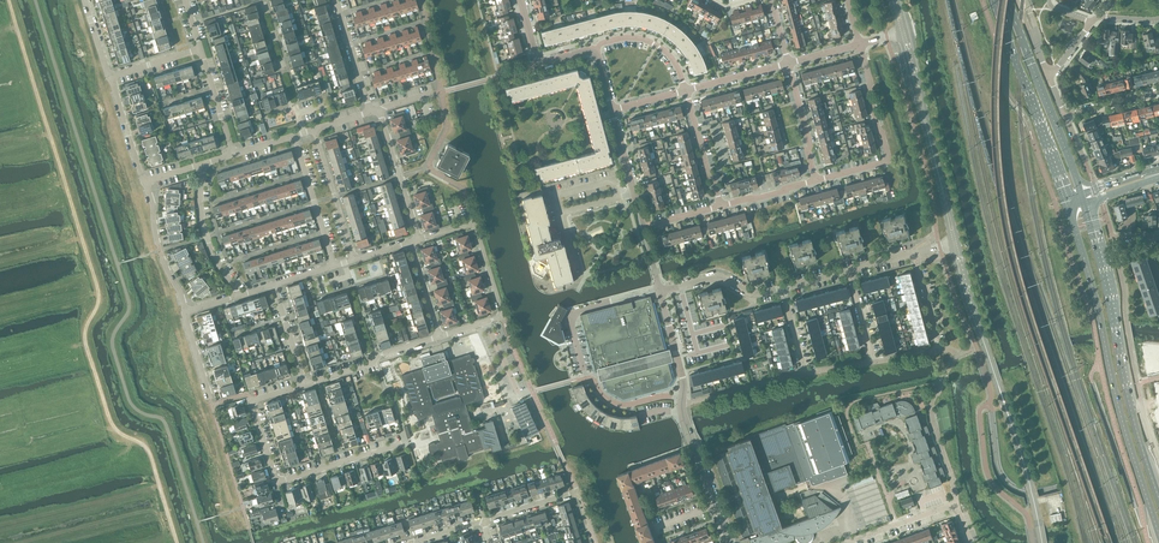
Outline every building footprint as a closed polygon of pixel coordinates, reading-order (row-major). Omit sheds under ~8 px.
[(391,6),(394,16),(400,14),(395,0),(393,1),(394,5),(391,6)] [(400,14),(406,12),(403,3),(400,4),(399,0),(395,0),(400,14)] [(403,3),(406,12),(412,10),(409,0),(406,0),(406,2),(403,3)] [(412,10),(419,8),(416,0),(409,0),(412,10)] [(693,9),(699,0),(688,0),(686,3),(689,4),(687,6),(693,9)] [(699,13),(704,4),(701,2),(702,0),(699,0),(693,9),(699,13)] [(785,6),(786,9),(795,7),(794,0),(782,3),(783,6),(785,6)] [(824,3),(826,12),(838,9),(837,5),(836,5),(835,0),(824,3)] [(1096,0),(1087,0),(1087,1),(1084,5),(1091,10),(1094,5),(1095,5),(1097,2),(1097,1),(1096,0)] [(509,1),(493,5),(493,6),(496,5),(497,8),(495,10),(496,15),(507,12),(507,9),(511,7),(509,1)] [(274,12),(276,11),(285,8),(284,3),(273,6),(274,12)] [(386,3),(383,4),(388,18),(394,16),(391,6),(387,7),(386,3)] [(537,9),(538,12),(548,10),(546,3),(534,7),(535,9),(537,9)] [(699,13),(704,16),(711,4),(709,3),(707,6),(704,4),(699,13)] [(101,8),(103,14),(115,10),(113,4),(101,8)] [(145,7),(147,14),(159,10),(158,4),(145,7)] [(314,8),(316,13),(327,10),(325,4),(317,7),(314,8)] [(382,9),(378,10),(381,20),(388,18),(383,4),(380,5),(382,9)] [(704,16),(710,19),(715,11),(712,9),(714,6),(711,4),(704,16)] [(759,8),(755,9),(758,19),(764,17),(761,4),(758,5),(759,8)] [(245,8),(246,14),(258,11),(256,5),(245,8)] [(276,11),(278,16),(289,13),(287,7),(285,8),(276,11)] [(374,7),(371,8),(375,22),(381,20),(378,10),(375,11),(374,7)] [(746,11),(743,12),(745,22),(752,20),(748,7),(745,8),(746,11)] [(751,7),(748,7),(752,20),(758,19),(755,9),(752,10),(751,7)] [(785,13),(786,16),(797,13),(795,7),(786,9),(787,12),(785,13)] [(369,13),(366,14),(369,24),(375,22),(371,8),(368,9),(369,13)] [(715,11),(710,19),(716,23),(723,11),(720,9),(718,12),(715,11)] [(826,12),(828,20),(839,17),(838,13),(839,12),(838,9),(826,12)] [(103,14),(105,20),(117,16),(115,10),(103,14)] [(147,14),(149,20),(161,16),(159,10),(147,14)] [(316,13),(318,19),(329,15),(327,10),(316,13)] [(548,10),(538,12),(539,16),(537,16),(538,19),(550,16),(548,10)] [(739,10),(736,11),(739,24),(745,22),(743,12),(739,13),(739,10)] [(246,14),(248,19),(248,20),(258,17),(259,17),(258,11),(246,14)] [(363,26),(358,11),(355,12),(357,17),(353,18),(356,28),(363,26)] [(361,11),(358,11),(363,26),(369,24),(366,14),(363,15),(361,11)] [(609,14),(612,27),(617,26),(624,25),(630,25),(629,11),(623,11),(616,12),(609,14)] [(636,11),(630,11),(629,11),(630,25),(635,25),(642,26),(647,27),(650,14),(644,12),(636,11)] [(739,24),(736,11),(733,11),(733,15),(730,16),(733,25),(739,24)] [(278,16),(279,22),(290,18),(289,13),(278,16)] [(788,18),(789,22),(799,19),(797,13),(786,16),(787,19),(788,18)] [(609,14),(592,18),(596,32),(612,27),(609,14)] [(657,16),(650,14),(647,27),(651,28),(658,31),(663,34),(670,22),(663,18),(657,16)] [(318,19),(320,24),(331,21),(329,15),(318,19)] [(499,28),(500,29),(515,24),(513,18),(509,19),(508,15),(497,18),(498,23),(501,24),(502,27),(499,28)] [(105,20),(107,26),(119,22),(117,16),(105,20)] [(148,27),(151,26),(163,22),(161,16),(149,20),(146,21),(148,27)] [(207,25),(208,31),(220,28),(218,22),(217,22),(215,17),(204,21),(205,26),(207,25)] [(246,20),(248,26),(259,22),(258,17),(248,20),(248,19),(246,20)] [(828,20),(831,29),(843,25),(842,22),(840,22),(839,17),(828,20)] [(279,22),(281,27),(292,24),(290,18),(279,22)] [(592,18),(575,23),(579,36),(596,32),(592,18)] [(788,25),(789,28),(800,25),(799,19),(789,22),(790,25),(788,25)] [(320,24),(321,30),(332,26),(331,21),(320,24)] [(107,26),(109,32),(121,29),(119,22),(107,26)] [(151,26),(153,32),(165,28),(163,22),(151,26)] [(248,26),(250,31),(261,28),(259,22),(248,26)] [(673,41),(677,44),(686,34),(681,30),(676,25),(671,22),(670,22),(663,34),(664,34),(667,36),(673,41)] [(575,23),(558,27),(562,41),(579,36),(575,23)] [(281,27),(283,33),(294,30),(292,24),(281,27)] [(501,34),(502,39),(514,35),(513,32),(517,31),(515,24),(500,29),(502,29),(503,32),(501,34)] [(791,31),(792,34),(802,32),(800,25),(789,28),(790,31),(791,31)] [(843,25),(831,29),(833,37),(844,34),(842,30),(844,29),(843,25)] [(123,32),(123,33),(132,30),(131,26),(121,29),(109,32),(111,39),(123,35),(122,32),(123,32)] [(321,30),(323,35),(334,32),(332,26),(321,30)] [(416,31),(412,32),(415,42),(422,40),(417,26),(414,27),(416,31)] [(562,41),(558,27),(541,32),(545,45),(562,41)] [(153,32),(155,38),(167,35),(165,28),(153,32)] [(220,28),(208,31),(210,37),(213,36),(214,39),(221,37),(220,34),(221,33),(220,28)] [(250,31),(252,37),(263,33),(261,28),(250,31)] [(408,29),(405,30),(409,44),(415,42),(412,32),(409,33),(408,29)] [(1112,43),(1119,44),(1120,32),(1109,31),(1109,29),(1102,29),(1102,35),(1098,35),(1098,43),(1105,43),(1105,39),(1112,40),(1112,43)] [(283,33),(284,38),(295,35),(294,30),(283,33)] [(403,35),(400,36),(403,46),(409,44),(405,30),(402,31),(403,35)] [(1132,48),(1136,48),(1137,35),(1129,34),(1129,30),(1122,30),(1122,44),(1128,44),(1128,43),(1132,43),(1132,48)] [(323,35),(325,41),(336,37),(334,32),(323,35)] [(792,38),(793,41),(804,38),(802,32),(792,34),(793,38),(792,38)] [(1158,42),(1158,37),(1153,38),(1152,32),(1143,34),(1144,39),(1147,52),(1153,50),(1153,48),(1157,47),(1158,55),(1158,42)] [(252,37),(253,42),(265,39),(263,33),(252,37)] [(395,33),(392,34),(397,48),(403,46),(400,36),(397,37),(395,33)] [(391,39),(388,40),(391,50),(397,48),(392,34),(389,35),(391,39)] [(684,54),(687,58),(699,51),(695,45),(691,40),(686,34),(677,44),(680,48),(684,54)] [(111,39),(112,45),(125,41),(123,35),(111,39)] [(155,38),(157,45),(169,41),(167,35),(155,38)] [(221,37),(214,39),(213,39),(215,45),(226,41),(229,40),(227,35),(224,36),(221,37)] [(284,38),(286,44),(297,41),(295,35),(284,38)] [(505,48),(520,44),(519,38),(515,39),(514,35),(502,39),(503,43),(506,44),(507,47),(505,48)] [(325,41),(326,47),(338,43),(336,37),(325,41)] [(378,43),(375,44),(378,54),(384,52),(380,37),(377,38),(378,43)] [(383,37),(380,37),(384,52),(391,50),(388,40),(384,41),(383,37)] [(804,38),(793,41),(793,44),(795,43),(796,47),(805,44),(804,38)] [(253,42),(255,48),(266,45),(265,39),(253,42)] [(370,40),(368,41),(372,56),(378,54),(375,44),(372,45),(370,40)] [(771,40),(764,42),(767,55),(770,54),(770,51),(773,50),(771,40)] [(112,45),(114,51),(127,47),(125,41),(112,45)] [(169,41),(157,45),(159,51),(171,47),(169,41)] [(215,45),(216,50),(228,47),(226,41),(215,45)] [(286,44),(288,49),(299,46),(297,41),(286,44)] [(372,56),(368,41),(365,42),(366,47),(363,48),(366,58),(372,56)] [(764,42),(758,44),(760,53),(764,52),(765,56),(767,55),(764,42)] [(325,53),(328,52),(339,49),(338,43),(326,47),(323,47),(325,53)] [(520,44),(505,48),(505,49),(507,48),(508,51),(506,54),(508,59),(519,55),(518,52),(522,51),(520,44)] [(709,45),(715,60),(717,59),(710,44),(709,45)] [(758,44),(751,45),(755,58),(758,57),(757,54),(760,53),(758,44)] [(255,48),(257,53),(268,50),(266,45),(255,48)] [(751,45),(745,47),(748,57),(751,56),(752,59),(755,58),(751,45)] [(288,49),(290,55),(301,52),(299,46),(288,49)] [(114,51),(116,57),(128,53),(127,47),(114,51)] [(216,50),(218,56),(229,52),(228,47),(216,50)] [(745,47),(739,49),(742,62),(745,61),(744,57),(748,57),(745,47)] [(328,52),(330,58),(341,54),(339,49),(328,52)] [(739,49),(733,50),(735,60),(739,59),(739,62),(742,62),(739,49)] [(257,53),(259,59),(270,56),(268,50),(257,53)] [(733,50),(726,52),(730,65),(733,64),(732,61),(735,60),(733,50)] [(699,51),(687,58),(689,63),(692,69),(694,74),(707,71),(705,64),(702,57),(699,51)] [(218,56),(220,61),(231,58),(229,52),(218,56)] [(290,55),(291,60),(302,57),(301,52),(290,55)] [(730,65),(726,52),(720,54),(721,58),(720,60),(720,61),(722,61),(722,63),(726,62),(727,66),(730,65)] [(1090,61),(1092,62),(1095,58),(1088,53),(1087,54),(1084,52),(1079,59),(1083,62),(1087,65),(1090,61)] [(128,53),(116,57),(118,64),(130,60),(128,53)] [(330,58),(331,63),(343,59),(341,54),(330,58)] [(259,59),(260,65),(271,61),(270,56),(259,59)] [(425,61),(422,62),(425,72),(431,70),(427,56),(423,57),(425,61)] [(302,57),(291,60),(293,67),(304,63),(302,57)] [(220,61),(221,67),(233,63),(231,58),(220,61)] [(1099,61),(1107,68),(1110,64),(1101,58),(1099,61)] [(331,63),(333,68),(344,65),(343,59),(331,63)] [(417,59),(414,60),(418,74),(425,72),(422,62),(418,63),(417,59)] [(412,65),(409,66),(412,76),(418,74),(414,60),(411,61),(412,65)] [(852,60),(845,62),(848,73),(855,71),(852,60)] [(260,65),(262,70),(273,67),(271,61),(260,65)] [(845,62),(839,63),(842,74),(848,73),(845,62)] [(221,67),(223,73),(234,69),(233,63),(221,67)] [(400,69),(397,70),(400,80),(406,78),(402,63),(399,64),(400,69)] [(404,63),(402,63),(406,78),(412,76),(409,66),(406,67),(404,63)] [(839,63),(833,65),(836,76),(842,74),(839,63)] [(333,68),(335,74),(346,71),(344,65),(333,68)] [(833,65),(827,67),(829,78),(836,76),(833,65)] [(192,66),(185,68),(189,78),(195,76),(192,66)] [(392,66),(389,67),(394,82),(400,80),(397,70),(394,71),(392,66)] [(1084,95),(1081,96),(1082,100),(1089,97),(1089,95),(1092,94),(1089,87),(1091,86),(1088,78),(1083,72),(1075,66),(1072,70),(1080,76),(1082,80),(1083,79),(1084,83),(1080,85),(1084,95)] [(273,67),(262,70),(264,76),(275,72),(273,67)] [(388,73),(384,74),(387,84),(394,82),(389,67),(386,68),(388,73)] [(827,67),(820,68),(823,79),(829,78),(827,67)] [(185,68),(179,70),(182,80),(189,78),(185,68)] [(820,68),(814,70),(817,81),(823,79),(820,68)] [(223,73),(225,78),(236,75),(234,69),(223,73)] [(586,117),(595,152),(532,168),(536,182),(539,181),(612,162),(611,155),(613,155),(611,149),(610,144),(608,144),(600,114),(599,110),(589,76),(586,77),(586,73),(583,72),(581,71),(578,72),(577,69),(505,88),(507,94),(510,93),(512,101),(573,84),(576,86),(578,87),(586,117)] [(179,70),(173,71),(176,82),(182,80),(179,70)] [(380,70),(377,71),(381,86),(387,84),(384,74),(381,75),(380,70)] [(814,70),(808,72),(811,83),(817,81),(814,70)] [(173,71),(167,73),(170,84),(176,82),(173,71)] [(335,74),(337,79),(348,76),(346,71),(335,74)] [(381,86),(377,71),(374,72),(375,77),(372,78),(375,87),(381,86)] [(811,83),(808,72),(801,74),(804,84),(811,83)] [(1153,72),(1147,73),(1149,82),(1150,82),(1150,83),(1152,82),(1153,82),(1155,81),(1153,72)] [(167,73),(161,75),(164,86),(170,84),(167,73)] [(1147,73),(1140,75),(1142,84),(1143,84),(1144,84),(1146,84),(1146,83),(1149,82),(1147,73)] [(164,86),(161,75),(154,77),(157,88),(164,86)] [(225,78),(227,84),(238,80),(236,75),(225,78)] [(1133,87),(1130,75),(1126,75),(1127,78),(1125,79),(1127,88),(1128,88),(1129,88),(1131,88),(1132,87),(1133,87)] [(1142,84),(1140,75),(1134,76),(1136,86),(1137,85),(1137,86),(1140,85),(1142,84)] [(341,85),(342,87),(350,85),(349,82),(350,82),(348,76),(337,79),(338,85),(341,85)] [(1109,79),(1110,83),(1112,92),(1115,91),(1116,91),(1118,91),(1118,90),(1119,90),(1117,81),(1116,78),(1109,79)] [(781,79),(774,81),(777,92),(784,90),(781,79)] [(227,84),(228,89),(240,86),(238,80),(227,84)] [(1123,80),(1117,81),(1119,90),(1122,89),(1122,90),(1124,89),(1125,89),(1126,88),(1123,80)] [(130,95),(140,92),(142,91),(140,85),(138,85),(138,82),(135,83),(134,81),(125,84),(125,86),(127,86),(128,90),(127,91),(128,95),(130,95)] [(319,81),(313,82),(316,94),(322,92),(321,89),(324,88),(322,81),(319,82),(319,81)] [(774,81),(768,82),(771,93),(777,92),(774,81)] [(313,82),(307,84),(311,95),(316,94),(313,82)] [(768,82),(762,84),(765,95),(771,93),(768,82)] [(1110,83),(1104,84),(1106,93),(1107,93),(1109,93),(1109,92),(1112,92),(1110,83)] [(307,84),(302,86),(305,97),(311,95),(307,84)] [(762,84),(756,86),(758,97),(765,95),(762,84)] [(1106,93),(1104,84),(1097,86),(1099,95),(1100,95),(1101,95),(1103,95),(1103,94),(1106,93)] [(342,91),(344,97),(355,93),(353,88),(351,89),(350,85),(342,87),(343,91),(342,91)] [(228,89),(230,95),(241,91),(240,86),(228,89)] [(305,97),(302,86),(296,88),(299,99),(305,97)] [(756,86),(749,87),(752,98),(758,97),(756,86)] [(752,98),(749,87),(743,89),(746,100),(752,98)] [(848,89),(849,92),(851,99),(862,96),(860,90),(857,90),(856,87),(848,89)] [(739,90),(732,92),(735,103),(742,101),(739,90)] [(230,95),(232,100),(243,97),(241,91),(230,95)] [(284,91),(279,93),(282,104),(288,102),(284,91)] [(133,104),(143,100),(145,100),(143,93),(141,94),(140,92),(130,95),(131,99),(129,99),(131,104),(133,104)] [(732,92),(726,94),(729,104),(735,103),(732,92)] [(279,93),(273,95),(277,106),(282,104),(279,93)] [(355,93),(344,97),(346,103),(347,102),(348,106),(355,103),(354,100),(357,99),(355,93)] [(726,94),(720,95),(723,106),(729,104),(726,94)] [(273,95),(268,96),(271,108),(277,106),(273,95)] [(720,95),(713,97),(716,108),(723,106),(720,95)] [(271,108),(268,96),(262,98),(262,99),(259,100),(261,108),(265,107),(265,109),(271,108)] [(851,99),(852,105),(863,102),(862,96),(851,99)] [(202,97),(195,99),(198,109),(205,107),(202,97)] [(232,100),(234,106),(245,102),(243,97),(232,100)] [(713,97),(707,99),(710,109),(716,108),(713,97)] [(808,99),(810,106),(821,103),(819,97),(808,99)] [(195,99),(189,101),(192,111),(198,109),(195,99)] [(710,109),(707,99),(701,100),(703,111),(710,109)] [(143,100),(133,104),(134,107),(132,108),(133,113),(147,108),(145,102),(144,102),(143,100)] [(189,101),(183,102),(186,113),(192,111),(189,101)] [(183,102),(176,104),(180,115),(186,113),(183,102)] [(234,106),(235,111),(246,108),(245,102),(234,106)] [(852,105),(854,112),(865,109),(863,102),(852,105)] [(810,106),(812,112),(822,109),(821,103),(810,106)] [(176,104),(170,106),(173,117),(180,115),(176,104)] [(1148,107),(1145,107),(1147,117),(1154,115),(1152,106),(1151,106),(1150,105),(1148,106),(1148,107)] [(173,117),(170,106),(164,108),(167,119),(173,117)] [(680,106),(674,108),(677,118),(683,117),(680,106)] [(1147,117),(1145,107),(1142,108),(1142,107),(1139,108),(1139,109),(1138,109),(1140,118),(1145,117),(1145,119),(1148,119),(1147,117)] [(238,117),(239,120),(246,118),(249,117),(246,108),(235,111),(237,117),(238,117)] [(674,108),(667,109),(670,120),(677,118),(674,108)] [(667,109),(661,111),(664,122),(670,120),(667,109)] [(762,112),(764,118),(774,116),(773,109),(762,112)] [(812,112),(813,119),(824,116),(822,109),(812,112)] [(854,112),(856,118),(857,122),(864,120),(863,116),(867,115),(865,109),(854,112)] [(1133,110),(1130,111),(1133,120),(1139,119),(1137,109),(1136,109),(1133,109),(1133,110)] [(136,122),(138,126),(152,122),(150,116),(151,115),(151,114),(151,113),(150,112),(149,112),(148,111),(136,114),(138,121),(136,122)] [(390,119),(393,126),(404,122),(402,116),(405,115),(404,111),(394,114),(396,118),(390,119)] [(661,111),(655,113),(658,123),(664,122),(661,111)] [(1133,120),(1130,111),(1128,111),(1127,111),(1125,111),(1124,112),(1126,122),(1133,120)] [(1118,113),(1116,114),(1118,124),(1125,122),(1123,112),(1122,113),(1121,112),(1119,113),(1118,113)] [(655,113),(649,114),(652,125),(658,123),(655,113)] [(649,114),(642,116),(645,127),(652,125),(649,114)] [(1118,124),(1116,114),(1113,115),(1112,114),(1110,115),(1110,116),(1109,116),(1111,125),(1118,124)] [(642,116),(636,118),(639,128),(645,127),(642,116)] [(764,118),(765,125),(776,122),(774,116),(764,118)] [(813,119),(815,125),(826,122),(824,116),(813,119)] [(237,124),(239,130),(250,126),(248,120),(247,121),(246,118),(239,120),(240,123),(237,124)] [(639,128),(636,118),(630,119),(633,130),(639,128)] [(1083,122),(1083,124),(1085,127),(1084,127),(1085,130),(1086,130),(1086,131),(1097,127),(1095,123),(1100,121),(1099,118),(1096,119),(1087,122),(1086,121),(1083,122)] [(723,122),(724,129),(735,126),(733,119),(723,122)] [(152,122),(138,126),(139,130),(141,130),(142,134),(153,131),(152,129),(154,128),(152,122)] [(400,131),(401,135),(410,132),(409,128),(406,128),(404,122),(393,126),(395,133),(400,131)] [(765,125),(767,131),(778,128),(776,122),(765,125)] [(815,125),(817,131),(827,128),(826,122),(815,125)] [(869,124),(866,125),(861,126),(860,123),(854,124),(857,134),(860,134),(871,131),(869,124)] [(365,137),(365,136),(376,133),(374,127),(368,128),(367,125),(360,127),(361,131),(363,130),(365,137)] [(250,126),(239,130),(241,135),(243,135),(244,138),(252,135),(251,132),(252,132),(250,126)] [(724,129),(726,135),(737,132),(735,126),(724,129)] [(767,131),(769,137),(779,134),(778,128),(767,131)] [(817,131),(818,137),(829,134),(827,128),(817,131)] [(1088,136),(1089,140),(1090,139),(1090,140),(1101,136),(1099,132),(1101,131),(1100,128),(1087,133),(1089,136),(1088,136)] [(860,134),(862,140),(872,137),(871,131),(860,134)] [(397,140),(399,147),(411,143),(409,137),(411,136),(410,132),(401,135),(402,138),(397,140)] [(676,135),(678,141),(689,138),(687,132),(676,135)] [(726,135),(728,141),(739,138),(737,132),(726,135)] [(365,136),(365,137),(367,143),(378,139),(376,133),(365,136)] [(327,148),(328,148),(327,148),(338,145),(341,144),(339,138),(338,138),(337,134),(330,136),(331,140),(325,142),(327,148)] [(769,137),(770,143),(781,141),(779,134),(769,137)] [(818,137),(820,144),(831,141),(829,134),(818,137)] [(145,144),(146,148),(157,144),(156,142),(158,142),(156,135),(142,140),(143,144),(145,144)] [(213,135),(207,137),(210,147),(218,145),(216,138),(215,138),(213,135)] [(207,137),(201,139),(204,149),(210,147),(207,137)] [(862,140),(863,146),(874,143),(872,137),(862,140)] [(1091,141),(1094,149),(1105,145),(1102,137),(1091,141)] [(678,141),(680,147),(691,145),(689,138),(678,141)] [(728,141),(729,148),(740,145),(739,138),(728,141)] [(201,139),(194,141),(198,151),(204,149),(201,139)] [(367,143),(369,149),(380,145),(378,139),(367,143)] [(194,141),(188,143),(191,153),(198,151),(194,141)] [(638,149),(639,155),(650,153),(653,152),(651,141),(647,142),(648,146),(641,148),(638,149)] [(781,141),(770,143),(772,150),(783,147),(781,141)] [(820,144),(822,150),(832,147),(831,141),(820,144)] [(188,143),(182,145),(185,155),(191,153),(188,143)] [(411,143),(399,147),(401,153),(406,152),(407,155),(416,152),(415,148),(413,149),(411,143)] [(440,167),(447,171),(457,176),(459,176),(470,155),(469,154),(449,143),(447,144),(438,161),(438,163),(439,166),(440,167)] [(863,146),(860,147),(863,156),(873,154),(872,151),(876,150),(874,143),(863,146)] [(148,152),(149,156),(159,153),(159,151),(160,150),(158,144),(157,144),(146,148),(144,148),(146,153),(148,152)] [(1105,145),(1094,149),(1095,150),(1094,151),(1096,155),(1098,158),(1097,159),(1111,153),(1111,154),(1118,151),(1117,147),(1113,149),(1110,150),(1110,151),(1109,152),(1106,145),(1108,144),(1107,144),(1105,145)] [(185,155),(182,145),(176,147),(179,157),(185,155)] [(327,148),(328,148),(329,154),(340,151),(338,145),(327,148)] [(369,149),(371,155),(382,152),(380,145),(369,149)] [(680,147),(681,154),(692,151),(691,145),(680,147)] [(729,148),(731,154),(742,151),(740,145),(729,148)] [(1152,155),(1150,145),(1147,146),(1147,147),(1143,148),(1145,157),(1152,155)] [(1152,145),(1150,145),(1152,155),(1158,154),(1157,145),(1152,146),(1152,145)] [(822,150),(823,156),(834,153),(832,147),(822,150)] [(1132,147),(1120,150),(1122,157),(1133,154),(1132,147)] [(1122,157),(1120,150),(1112,154),(1099,159),(1101,164),(1100,164),(1103,172),(1110,169),(1110,171),(1115,169),(1113,163),(1115,162),(1113,158),(1114,157),(1117,163),(1122,160),(1122,157)] [(292,151),(285,153),(288,163),(295,161),(292,151)] [(329,154),(331,160),(342,157),(340,151),(329,154)] [(681,154),(683,160),(694,157),(692,151),(681,154)] [(742,151),(731,154),(733,160),(744,158),(742,151)] [(159,153),(149,156),(147,157),(149,161),(150,161),(152,165),(162,162),(161,159),(163,159),(161,152),(159,153)] [(371,155),(373,161),(383,158),(382,152),(371,155)] [(285,153),(279,155),(282,165),(288,163),(285,153)] [(639,155),(641,162),(652,159),(650,153),(639,155)] [(834,153),(823,156),(825,163),(836,160),(834,153)] [(279,155),(273,157),(276,167),(282,165),(279,155)] [(273,157),(267,158),(270,171),(277,169),(276,167),(273,157)] [(331,160),(333,167),(344,163),(342,157),(331,160)] [(683,160),(685,166),(696,163),(694,157),(683,160)] [(260,160),(263,171),(264,173),(270,171),(267,158),(260,160)] [(373,161),(375,167),(385,164),(383,158),(373,161)] [(641,162),(643,168),(653,165),(652,159),(641,162)] [(260,160),(254,162),(257,173),(263,171),(260,160)] [(254,162),(248,164),(251,175),(257,173),(254,162)] [(333,167),(335,173),(346,169),(344,163),(333,167)] [(685,166),(686,172),(697,170),(696,163),(685,166)] [(248,164),(242,166),(245,177),(251,175),(248,164)] [(375,167),(377,174),(387,170),(385,164),(375,167)] [(647,174),(655,172),(653,165),(643,168),(644,174),(647,174)] [(797,165),(791,167),(793,178),(800,176),(799,173),(803,172),(801,165),(797,166),(797,165)] [(242,166),(235,168),(239,178),(245,177),(242,166)] [(791,167),(784,169),(787,179),(793,178),(791,167)] [(235,168),(229,170),(232,180),(239,178),(235,168)] [(335,173),(337,179),(348,176),(346,169),(335,173)] [(784,169),(778,170),(781,181),(787,179),(784,169)] [(229,170),(223,172),(226,182),(232,180),(229,170)] [(387,170),(377,174),(379,180),(389,177),(387,170)] [(686,172),(688,179),(699,176),(697,170),(686,172)] [(772,172),(774,180),(774,183),(781,181),(778,170),(772,172)] [(226,182),(223,172),(217,174),(220,184),(226,182)] [(337,179),(339,185),(350,182),(348,176),(337,179)] [(688,179),(690,185),(701,182),(699,176),(688,179)] [(755,176),(749,178),(751,189),(758,187),(757,184),(755,177),(755,176)] [(882,176),(876,178),(878,189),(885,187),(886,190),(889,189),(887,178),(883,179),(882,176)] [(857,183),(860,195),(861,194),(861,193),(866,192),(863,181),(864,181),(863,177),(861,178),(862,181),(857,183)] [(749,178),(742,180),(745,191),(751,189),(749,178)] [(869,179),(872,191),(874,191),(873,190),(878,189),(876,178),(869,179)] [(863,181),(866,192),(871,191),(871,192),(872,191),(869,179),(864,181),(863,181)] [(301,180),(294,182),(297,192),(304,190),(301,180)] [(742,180),(736,182),(739,192),(745,191),(742,180)] [(550,266),(556,289),(563,287),(562,284),(563,283),(563,284),(574,281),(572,274),(571,274),(569,269),(570,269),(564,244),(563,244),(560,233),(556,234),(549,230),(547,224),(549,223),(543,200),(544,199),(540,187),(539,181),(536,182),(537,184),(535,186),(534,189),(516,193),(525,224),(527,223),(535,252),(532,256),(550,266)] [(647,183),(648,190),(659,187),(657,181),(650,183),(647,183)] [(166,198),(180,199),(184,199),(184,190),(181,189),(181,182),(168,186),(168,188),(168,193),(166,193),(166,198)] [(294,182),(288,184),(291,194),(297,192),(294,182)] [(350,182),(339,185),(341,192),(352,188),(350,182)] [(380,185),(382,192),(393,188),(391,182),(380,185)] [(690,185),(692,191),(702,188),(701,182),(690,185)] [(739,192),(736,182),(730,183),(730,184),(726,185),(728,192),(732,191),(732,194),(739,192)] [(850,184),(853,195),(858,194),(859,195),(860,195),(857,183),(850,184)] [(288,184),(282,186),(285,196),(291,194),(288,184)] [(841,190),(843,198),(847,197),(853,195),(850,184),(844,186),(845,189),(841,190)] [(282,186),(276,188),(279,198),(285,196),(282,186)] [(414,195),(416,201),(428,198),(426,191),(428,191),(427,186),(418,189),(419,193),(414,195)] [(648,190),(650,196),(661,193),(659,187),(648,190)] [(276,188),(269,190),(273,200),(279,198),(276,188)] [(382,192),(384,198),(395,194),(393,188),(382,192)] [(702,188),(692,191),(693,198),(704,195),(702,188)] [(830,190),(833,201),(840,199),(843,198),(841,190),(838,191),(837,188),(830,190)] [(816,194),(811,195),(815,207),(816,207),(816,205),(821,204),(818,193),(819,193),(818,189),(815,190),(816,194)] [(263,191),(266,202),(267,205),(274,203),(273,200),(269,190),(263,191)] [(824,192),(827,204),(828,203),(828,202),(833,201),(830,190),(824,192)] [(881,197),(882,201),(893,197),(891,190),(886,192),(887,195),(881,197)] [(263,191),(257,193),(260,204),(266,202),(263,191)] [(818,193),(821,204),(826,203),(826,204),(827,204),(824,192),(819,193),(818,193)] [(257,193),(251,195),(254,206),(260,204),(257,193)] [(343,197),(345,203),(355,200),(353,193),(343,197)] [(650,196),(652,202),(663,200),(661,193),(650,196)] [(384,198),(386,204),(397,201),(395,194),(384,198)] [(251,195),(244,197),(248,208),(254,206),(251,195)] [(811,195),(805,197),(808,207),(813,206),(813,207),(815,207),(811,195)] [(1143,195),(1130,198),(1126,199),(1127,203),(1123,204),(1123,203),(1115,206),(1119,220),(1128,217),(1125,207),(1144,202),(1143,195)] [(244,197),(238,199),(241,210),(248,208),(244,197)] [(808,207),(805,197),(799,198),(799,201),(796,202),(798,210),(801,209),(808,207)] [(180,199),(166,198),(165,202),(167,202),(166,210),(175,210),(175,208),(178,208),(178,205),(180,205),(180,199)] [(423,206),(424,210),(433,207),(432,203),(430,204),(428,198),(416,201),(418,208),(423,206)] [(238,199),(232,201),(235,211),(241,210),(238,199)] [(345,203),(347,209),(357,206),(355,200),(345,203)] [(663,200),(652,202),(654,209),(664,206),(663,200)] [(232,201),(226,203),(229,213),(235,211),(232,201)] [(386,204),(388,210),(399,207),(397,201),(386,204)] [(226,203),(220,205),(223,215),(229,213),(226,203)] [(223,215),(220,205),(213,207),(216,217),(223,215)] [(347,209),(348,216),(359,212),(357,206),(347,209)] [(388,210),(390,216),(401,213),(399,207),(388,210)] [(420,215),(422,222),(434,218),(432,212),(435,211),(433,207),(424,210),(425,214),(420,215)] [(310,209),(303,211),(307,222),(313,220),(310,209)] [(303,211),(297,213),(300,224),(307,222),(303,211)] [(168,223),(179,221),(181,221),(180,214),(178,214),(178,212),(167,213),(167,218),(166,218),(166,223),(168,223)] [(348,216),(350,222),(361,218),(359,212),(348,216)] [(297,213),(291,215),(294,226),(300,224),(297,213)] [(390,216),(392,223),(402,219),(401,213),(390,216)] [(738,214),(741,225),(748,223),(747,223),(751,222),(749,215),(745,216),(745,213),(738,214)] [(719,219),(723,231),(724,231),(723,230),(728,229),(726,218),(727,217),(726,214),(723,215),(724,218),(719,219)] [(732,216),(735,228),(736,228),(736,227),(741,225),(738,214),(732,216)] [(902,237),(910,235),(908,228),(906,228),(905,222),(906,221),(904,214),(896,216),(896,218),(892,219),(891,217),(883,219),(885,227),(886,227),(888,233),(886,233),(888,241),(897,239),(896,237),(901,236),(902,237)] [(1156,225),(1155,214),(1143,215),(1143,219),(1148,219),(1148,225),(1156,225)] [(291,215),(285,217),(288,228),(294,226),(291,215)] [(726,218),(728,229),(733,227),(734,228),(735,228),(732,216),(727,217),(726,218)] [(285,217),(279,219),(282,230),(288,228),(285,217)] [(350,222),(352,228),(363,225),(361,218),(350,222)] [(434,218),(422,222),(424,229),(429,227),(431,231),(440,228),(439,224),(436,224),(434,218)] [(279,219),(272,221),(276,231),(282,230),(279,219)] [(392,223),(394,229),(404,225),(402,219),(392,223)] [(713,221),(716,232),(721,231),(721,232),(723,231),(719,219),(713,221)] [(168,232),(169,232),(180,230),(182,230),(181,223),(179,223),(179,221),(168,223),(169,227),(167,227),(168,232)] [(272,221),(266,223),(269,233),(276,231),(272,221)] [(704,227),(706,234),(709,233),(709,234),(716,232),(713,221),(706,223),(707,226),(704,227)] [(266,223),(260,225),(263,235),(269,233),(266,223)] [(260,225),(254,227),(257,237),(263,235),(260,225)] [(352,228),(354,234),(365,231),(363,225),(352,228)] [(394,229),(393,229),(395,235),(394,235),(395,239),(402,237),(401,234),(407,232),(405,225),(404,225),(394,229)] [(693,227),(696,237),(702,236),(702,235),(706,234),(704,227),(700,228),(699,225),(693,227)] [(679,230),(674,232),(677,244),(678,243),(678,242),(683,241),(680,230),(682,230),(681,226),(678,227),(679,230)] [(849,228),(849,230),(845,231),(844,230),(836,232),(838,240),(839,239),(841,245),(839,246),(841,254),(850,251),(849,250),(854,248),(855,250),(863,248),(861,240),(859,241),(858,234),(859,234),(857,226),(849,228)] [(254,227),(247,229),(251,239),(257,237),(254,227)] [(686,228),(690,240),(691,240),(691,239),(696,237),(693,227),(686,228)] [(680,230),(683,241),(688,239),(688,241),(690,240),(686,228),(682,230),(680,230)] [(247,229),(241,231),(244,241),(251,239),(247,229)] [(180,230),(169,232),(170,236),(168,236),(169,241),(183,239),(182,232),(180,232),(180,230)] [(241,231),(235,233),(238,243),(244,241),(241,231)] [(354,234),(356,240),(367,237),(365,231),(354,234)] [(674,232),(668,233),(671,244),(676,243),(676,244),(677,244),(674,232)] [(235,233),(229,235),(232,245),(238,243),(235,233)] [(456,239),(458,245),(470,242),(467,235),(462,237),(461,233),(452,236),(453,240),(456,239)] [(668,233),(661,235),(662,238),(658,239),(660,246),(664,245),(664,246),(665,249),(672,247),(671,244),(668,233)] [(232,245),(229,235),(222,237),(226,247),(232,245)] [(356,240),(358,247),(363,245),(365,249),(372,246),(371,242),(369,243),(367,237),(356,240)] [(319,239),(313,241),(316,251),(322,249),(319,239)] [(792,259),(794,266),(803,264),(802,262),(807,261),(808,263),(816,260),(814,253),(812,253),(811,247),(812,246),(810,239),(802,241),(802,243),(798,244),(797,242),(789,245),(791,252),(792,252),(794,258),(792,259)] [(202,241),(196,243),(198,250),(204,248),(202,241)] [(313,241),(306,243),(310,253),(316,251),(313,241)] [(421,249),(423,256),(435,252),(433,246),(436,245),(435,241),(425,244),(426,248),(421,249)] [(457,252),(458,256),(468,254),(466,250),(472,248),(470,242),(458,245),(460,251),(457,252)] [(306,243),(300,245),(303,255),(310,253),(306,243)] [(300,245),(294,247),(297,257),(303,255),(300,245)] [(186,247),(181,249),(180,247),(173,249),(174,253),(173,254),(175,258),(177,257),(178,261),(188,256),(187,254),(189,253),(186,247)] [(294,247),(288,249),(291,259),(297,257),(294,247)] [(288,249),(281,251),(285,261),(291,259),(288,249)] [(281,251),(275,253),(278,263),(285,261),(281,251)] [(392,254),(394,260),(406,257),(404,251),(392,254)] [(745,271),(747,279),(756,276),(755,275),(760,273),(761,275),(769,273),(767,265),(765,266),(764,259),(765,259),(763,251),(755,254),(755,255),(751,257),(750,255),(742,257),(744,265),(745,264),(747,271),(745,271)] [(431,261),(432,265),(441,262),(440,258),(437,258),(435,252),(423,256),(425,263),(431,261)] [(275,253),(269,255),(272,265),(278,263),(275,253)] [(462,260),(464,266),(476,262),(474,256),(469,257),(468,254),(458,256),(460,261),(462,260)] [(195,259),(192,260),(190,255),(188,256),(178,261),(177,262),(179,266),(181,265),(182,269),(194,263),(197,262),(196,259),(195,259)] [(269,255),(263,256),(266,267),(272,265),(269,255)] [(263,256),(257,258),(260,269),(266,267),(263,256)] [(1132,261),(1151,315),(1158,312),(1158,314),(1158,301),(1145,260),(1146,259),(1145,256),(1132,261)] [(394,260),(396,266),(407,263),(406,257),(394,260)] [(257,258),(250,260),(254,271),(260,269),(257,258)] [(254,271),(250,260),(244,262),(247,273),(254,271)] [(428,270),(430,277),(442,273),(440,267),(442,266),(441,262),(432,265),(433,268),(428,270)] [(463,273),(465,277),(474,274),(473,271),(478,269),(476,262),(464,266),(466,272),(463,273)] [(197,269),(194,263),(182,269),(181,270),(183,274),(185,273),(187,278),(188,277),(189,280),(195,276),(194,274),(197,273),(195,270),(197,269)] [(395,273),(398,272),(409,269),(407,263),(396,266),(393,267),(395,273)] [(398,272),(400,278),(411,274),(409,269),(398,272)] [(900,275),(902,282),(912,279),(911,272),(900,275)] [(437,282),(438,285),(447,282),(446,278),(444,279),(442,273),(430,277),(432,283),(437,282)] [(400,278),(402,284),(413,280),(411,274),(400,278)] [(469,280),(470,287),(482,283),(480,276),(475,278),(474,274),(465,277),(466,281),(469,280)] [(192,288),(194,291),(206,282),(202,277),(200,278),(199,276),(190,283),(193,286),(192,288)] [(888,276),(881,277),(884,288),(890,286),(888,276)] [(881,277),(875,279),(878,290),(884,288),(881,277)] [(388,279),(382,281),(386,295),(386,292),(392,291),(388,279)] [(875,279),(868,281),(871,291),(878,290),(875,279)] [(902,282),(903,288),(914,285),(912,279),(902,282)] [(399,284),(401,290),(415,286),(413,280),(402,284),(399,284)] [(382,281),(376,283),(380,297),(386,295),(382,281)] [(871,291),(868,281),(862,282),(865,293),(871,291)] [(206,282),(194,291),(197,295),(199,294),(202,297),(210,290),(208,288),(210,287),(206,282)] [(434,291),(436,297),(448,294),(446,287),(449,287),(447,282),(438,285),(439,289),(434,291)] [(288,287),(290,293),(301,289),(299,283),(288,287)] [(376,283),(370,285),(374,298),(380,297),(376,283)] [(470,294),(471,298),(480,295),(479,291),(484,290),(482,283),(470,287),(472,293),(470,294)] [(370,285),(364,287),(369,300),(374,298),(370,285)] [(903,288),(905,294),(916,291),(914,285),(903,288)] [(403,296),(405,296),(416,292),(415,286),(401,290),(403,296)] [(369,300),(364,287),(358,289),(362,300),(362,302),(369,300)] [(702,307),(704,315),(713,313),(712,311),(717,310),(718,311),(726,309),(724,301),(722,302),(721,296),(723,295),(720,287),(712,290),(712,292),(708,293),(707,291),(699,293),(701,301),(703,301),(704,307),(702,307)] [(846,287),(839,288),(842,299),(849,297),(846,287)] [(839,288),(833,290),(836,301),(842,299),(839,288)] [(290,293),(291,299),(303,295),(301,289),(290,293)] [(833,290),(827,292),(830,302),(836,301),(833,290)] [(905,294),(907,301),(917,298),(916,291),(905,294)] [(347,292),(341,294),(345,308),(351,306),(347,292)] [(405,296),(407,301),(418,298),(416,292),(405,296)] [(827,292),(820,293),(823,304),(830,302),(827,292)] [(820,293),(814,295),(817,306),(823,304),(820,293)] [(293,304),(305,301),(307,300),(306,294),(303,295),(291,299),(293,304)] [(341,294),(335,296),(338,307),(339,310),(345,308),(341,294)] [(443,302),(445,306),(454,303),(452,299),(450,300),(448,294),(436,297),(438,304),(443,302)] [(265,295),(259,297),(262,308),(269,306),(265,295)] [(475,301),(477,307),(489,304),(487,297),(481,298),(480,295),(471,298),(472,302),(475,301)] [(814,295),(808,297),(811,308),(817,306),(814,295)] [(335,296),(329,298),(332,309),(338,307),(335,296)] [(650,296),(580,314),(592,358),(596,372),(665,353),(650,296)] [(259,297),(253,299),(257,310),(262,308),(259,297)] [(808,297),(802,298),(805,309),(811,308),(808,297)] [(894,297),(885,299),(886,302),(888,302),(890,311),(897,309),(894,297)] [(329,298),(323,300),(326,311),(332,309),(329,298)] [(407,301),(409,307),(420,304),(418,298),(407,301)] [(805,309),(802,298),(795,300),(798,311),(805,309)] [(907,301),(908,307),(919,304),(917,298),(907,301)] [(253,299),(247,301),(251,312),(257,310),(253,299)] [(326,311),(323,300),(317,301),(320,313),(326,311)] [(873,303),(874,309),(885,306),(883,300),(873,303)] [(247,301),(241,303),(245,314),(251,312),(247,301)] [(293,304),(295,310),(306,307),(305,301),(293,304)] [(241,303),(236,304),(239,316),(245,314),(241,303)] [(440,311),(443,318),(454,314),(452,308),(455,307),(454,303),(445,306),(446,310),(440,311)] [(230,306),(233,317),(234,320),(240,318),(239,316),(236,304),(230,306)] [(409,307),(411,313),(422,310),(420,304),(409,307)] [(489,304),(477,307),(479,313),(476,314),(478,318),(487,316),(486,312),(491,310),(489,304)] [(567,308),(559,304),(542,333),(543,335),(544,334),(558,342),(558,343),(564,341),(559,323),(567,308)] [(780,304),(773,306),(776,317),(783,315),(780,304)] [(908,307),(910,313),(921,310),(919,304),(908,307)] [(227,319),(233,317),(230,306),(224,308),(227,319)] [(773,306),(767,308),(770,318),(776,317),(773,306)] [(874,309),(876,315),(887,313),(885,306),(874,309)] [(295,310),(297,316),(308,313),(306,307),(295,310)] [(767,308),(761,309),(764,320),(770,318),(767,308)] [(369,313),(371,319),(382,316),(380,309),(369,313)] [(764,320),(761,309),(754,311),(757,322),(764,320)] [(839,312),(840,318),(851,315),(849,309),(839,312)] [(411,313),(413,319),(424,315),(422,310),(411,313)] [(910,313),(912,319),(922,317),(921,310),(910,313)] [(200,320),(201,325),(214,321),(211,312),(197,316),(198,321),(200,320)] [(297,316),(299,322),(310,318),(308,313),(297,316)] [(876,315),(878,322),(889,319),(887,313),(876,315)] [(454,314),(443,318),(445,325),(450,323),(451,327),(460,324),(459,320),(456,320),(454,314)] [(413,319),(414,325),(426,321),(424,315),(413,319)] [(840,318),(842,325),(853,322),(851,315),(840,318)] [(371,319),(373,325),(384,321),(382,316),(371,319)] [(733,320),(735,326),(746,323),(744,317),(733,320)] [(912,319),(913,326),(924,323),(922,317),(912,319)] [(299,322),(300,328),(312,324),(310,318),(299,322)] [(340,322),(342,328),(354,324),(352,318),(340,322)] [(806,320),(808,327),(818,324),(816,318),(806,320)] [(878,322),(880,328),(890,325),(889,319),(878,322)] [(201,330),(202,334),(216,329),(214,321),(201,325),(202,329),(201,330)] [(373,325),(374,331),(386,327),(384,321),(373,325)] [(414,325),(416,331),(427,327),(426,321),(414,325)] [(842,325),(844,331),(854,328),(853,322),(842,325)] [(735,326),(737,332),(747,330),(746,323),(735,326)] [(913,326),(915,332),(926,329),(924,323),(913,326)] [(300,328),(302,334),(314,330),(312,324),(300,328)] [(342,328),(344,334),(355,330),(354,324),(342,328)] [(808,327),(809,333),(820,331),(818,324),(808,327)] [(880,328),(881,334),(892,331),(890,325),(880,328)] [(275,326),(268,328),(272,339),(278,337),(275,326)] [(374,331),(376,337),(387,333),(386,327),(374,331)] [(427,327),(416,331),(418,337),(429,333),(427,327)] [(772,330),(773,336),(784,333),(782,327),(772,330)] [(268,328),(263,330),(266,341),(272,339),(268,328)] [(844,331),(845,337),(856,334),(854,328),(844,331)] [(209,341),(210,344),(217,342),(216,339),(219,338),(216,329),(202,334),(205,343),(209,341)] [(915,332),(917,338),(927,335),(926,329),(915,332)] [(263,330),(257,332),(260,343),(266,341),(263,330)] [(302,334),(304,340),(315,336),(314,330),(302,334)] [(344,334),(346,340),(357,336),(355,330),(344,334)] [(737,332),(738,339),(749,336),(747,330),(737,332)] [(809,333),(811,340),(822,337),(820,331),(809,333)] [(881,334),(883,341),(894,338),(892,331),(881,334)] [(251,333),(254,345),(255,348),(261,346),(260,343),(257,332),(251,333)] [(251,333),(245,335),(249,347),(254,345),(251,333)] [(376,337),(378,343),(389,339),(387,333),(376,337)] [(469,336),(473,345),(471,345),(473,350),(475,349),(478,357),(487,353),(477,333),(469,336)] [(773,336),(775,342),(786,340),(784,333),(773,336)] [(845,337),(847,343),(858,341),(856,334),(845,337)] [(245,335),(239,337),(243,348),(249,347),(245,335)] [(304,340),(306,346),(320,341),(318,335),(315,336),(304,340)] [(927,335),(917,338),(919,345),(929,342),(927,335)] [(345,346),(348,345),(359,342),(357,336),(346,340),(343,340),(345,346)] [(738,339),(740,345),(751,342),(749,336),(738,339)] [(243,348),(239,337),(233,339),(237,350),(243,348)] [(811,340),(813,346),(823,343),(822,337),(811,340)] [(883,341),(885,347),(895,344),(894,338),(883,341)] [(389,339),(378,343),(380,349),(390,345),(391,345),(389,339)] [(775,342),(777,349),(787,346),(786,340),(775,342)] [(308,351),(319,348),(322,347),(320,341),(306,346),(308,351)] [(858,341),(847,343),(849,350),(860,347),(858,341)] [(206,347),(209,356),(223,352),(221,343),(217,344),(217,342),(210,344),(211,346),(206,347)] [(348,345),(350,351),(361,348),(359,342),(348,345)] [(740,345),(742,351),(752,348),(751,342),(740,345)] [(813,346),(814,352),(825,349),(823,343),(813,346)] [(895,344),(885,347),(886,353),(897,351),(895,344)] [(777,349),(778,355),(789,352),(787,346),(777,349)] [(308,351),(310,357),(321,354),(319,348),(308,351)] [(361,348),(350,351),(346,352),(348,359),(352,358),(352,357),(363,354),(361,348)] [(752,348),(742,351),(743,358),(749,356),(750,359),(753,358),(753,355),(754,355),(752,348)] [(825,349),(814,352),(816,359),(827,356),(825,349)] [(437,452),(439,452),(442,461),(459,456),(460,460),(461,460),(462,460),(463,460),(464,460),(465,459),(466,459),(466,458),(467,458),(468,457),(469,457),(467,454),(491,446),(492,451),(501,448),(498,436),(497,432),(493,420),(484,422),(485,427),(474,431),(466,404),(485,398),(475,364),(473,365),(472,363),(473,362),(474,362),(474,361),(475,360),(474,359),(474,358),(473,358),(472,358),(471,358),(470,354),(447,361),(447,359),(446,360),(443,351),(421,358),(423,367),(422,367),(423,368),(402,375),(412,409),(414,408),(415,410),(414,411),(413,412),(414,413),(414,414),(415,414),(415,415),(416,415),(418,419),(432,414),(441,442),(435,444),(435,443),(434,443),(434,442),(428,444),(428,446),(429,448),(429,450),(430,452),(431,454),(432,455),(437,454),(437,453),(437,452)] [(223,352),(209,356),(210,360),(212,360),(213,365),(226,361),(223,352)] [(778,355),(780,361),(791,358),(789,352),(778,355)] [(310,357),(311,363),(323,360),(321,354),(310,357)] [(791,358),(780,361),(782,368),(793,365),(791,358)] [(668,387),(672,378),(667,359),(604,376),(607,389),(623,399),(668,387)] [(323,360),(311,363),(313,369),(325,366),(323,360)] [(394,373),(393,368),(391,369),(389,360),(380,363),(387,385),(391,383),(395,382),(393,373),(394,373)] [(742,361),(735,363),(738,373),(744,372),(743,368),(746,367),(745,364),(742,365),(742,361)] [(735,363),(729,364),(731,375),(738,373),(735,363)] [(286,364),(280,366),(284,377),(290,375),(286,364)] [(729,364),(722,366),(725,377),(731,375),(729,364)] [(215,375),(216,379),(230,374),(227,365),(215,369),(216,374),(215,375)] [(280,366),(274,367),(278,379),(284,377),(280,366)] [(722,366),(716,368),(719,378),(725,377),(722,366)] [(274,367),(268,369),(272,380),(278,379),(274,367)] [(716,368),(710,369),(713,380),(719,378),(716,368)] [(268,369),(263,371),(266,382),(272,380),(268,369)] [(710,369),(704,371),(706,382),(713,380),(710,369)] [(263,371),(257,373),(260,384),(266,382),(263,371)] [(704,371),(697,373),(700,383),(706,382),(704,371)] [(254,386),(251,375),(250,372),(244,374),(248,388),(254,386)] [(257,373),(251,375),(254,386),(260,384),(257,373)] [(691,375),(694,385),(700,383),(697,373),(691,375)] [(219,382),(220,386),(233,383),(230,374),(216,379),(217,383),(219,382)] [(325,385),(327,392),(341,387),(339,382),(344,380),(343,378),(336,380),(336,382),(325,385)] [(233,383),(220,386),(218,387),(221,396),(223,396),(224,398),(236,394),(233,383)] [(583,385),(572,388),(575,395),(585,391),(583,385)] [(327,392),(329,398),(343,394),(341,387),(327,392)] [(301,393),(303,399),(317,395),(315,388),(301,393)] [(588,396),(585,391),(575,395),(579,402),(588,396)] [(329,398),(331,404),(345,400),(343,394),(329,398)] [(303,399),(305,405),(319,401),(317,395),(303,399)] [(592,401),(588,396),(579,402),(583,409),(592,401)] [(266,404),(268,410),(282,406),(280,399),(266,404)] [(331,404),(333,410),(347,406),(345,400),(331,404)] [(305,405),(307,411),(321,407),(319,401),(305,405)] [(520,404),(512,407),(525,437),(538,431),(538,430),(525,401),(525,402),(520,404)] [(596,406),(592,401),(583,409),(589,414),(596,406)] [(862,430),(863,428),(863,427),(876,423),(878,424),(883,423),(884,421),(884,420),(897,415),(897,416),(904,419),(905,419),(910,432),(909,432),(908,435),(909,439),(912,440),(917,452),(913,453),(912,456),(914,462),(916,463),(920,461),(924,473),(924,474),(923,476),(924,480),(927,481),(930,488),(942,483),(940,477),(945,475),(942,467),(937,469),(932,456),(937,454),(934,447),(929,448),(925,435),(930,434),(927,426),(922,428),(917,414),(915,415),(914,412),(916,411),(915,411),(913,407),(911,404),(908,402),(904,401),(900,401),(896,402),(896,401),(895,402),(896,403),(893,404),(893,403),(879,407),(877,403),(870,405),(871,410),(858,415),(857,410),(852,412),(859,431),(862,430)] [(236,405),(235,402),(226,404),(228,409),(232,407),(235,418),(246,415),(244,407),(241,408),(240,407),(239,404),(236,405)] [(268,410),(270,416),(284,412),(282,406),(268,410)] [(333,410),(335,417),(349,412),(347,406),(333,410)] [(391,406),(384,408),(389,422),(395,420),(395,423),(399,422),(396,413),(393,414),(391,406)] [(601,410),(596,406),(589,414),(595,419),(601,410)] [(307,411),(309,418),(323,413),(321,407),(307,411)] [(384,408),(378,410),(382,424),(389,422),(384,408)] [(378,410),(372,412),(376,426),(382,424),(378,410)] [(606,413),(601,410),(595,419),(601,423),(606,413)] [(786,425),(785,425),(804,477),(809,475),(810,479),(811,482),(812,484),(813,484),(814,485),(816,485),(847,473),(843,463),(850,460),(848,455),(853,453),(839,415),(834,416),(832,411),(805,421),(805,419),(786,425)] [(270,416),(272,422),(286,418),(284,412),(270,416)] [(335,417),(337,423),(351,418),(349,412),(335,417)] [(376,426),(372,412),(365,414),(370,428),(376,426)] [(309,418),(311,424),(325,420),(323,413),(309,418)] [(612,415),(606,413),(601,423),(609,426),(612,415)] [(618,417),(612,415),(609,426),(616,428),(618,417)] [(637,416),(630,417),(632,428),(640,427),(637,416)] [(238,420),(238,422),(234,424),(236,431),(247,428),(247,426),(249,425),(247,417),(238,420)] [(272,422),(274,429),(288,424),(286,418),(272,422)] [(337,423),(338,429),(352,425),(351,418),(337,423)] [(311,424),(313,430),(327,426),(325,420),(311,424)] [(274,429),(276,435),(290,430),(288,424),(274,429)] [(338,429),(340,435),(354,431),(352,425),(338,429)] [(750,539),(752,542),(784,542),(795,539),(795,538),(797,537),(799,540),(801,542),(804,542),(807,542),(810,540),(812,538),(812,535),(811,531),(816,530),(819,529),(826,525),(832,519),(837,513),(841,506),(833,509),(815,495),(801,500),(800,500),(810,517),(807,519),(783,527),(770,492),(797,482),(796,480),(801,478),(804,477),(785,425),(750,437),(750,438),(737,443),(729,446),(730,450),(714,456),(743,536),(759,531),(761,535),(750,539)] [(313,430),(315,436),(329,432),(327,426),(313,430)] [(276,435),(278,441),(292,437),(290,430),(276,435)] [(239,434),(240,438),(238,438),(240,444),(253,440),(252,437),(253,437),(251,431),(239,434)] [(340,435),(342,441),(356,437),(354,431),(340,435)] [(315,436),(317,443),(331,438),(329,432),(315,436)] [(278,441),(279,447),(293,443),(292,437),(278,441)] [(356,437),(342,441),(344,448),(358,444),(356,437)] [(317,443),(319,449),(333,444),(331,438),(317,443)] [(279,447),(281,453),(295,449),(293,443),(279,447)] [(333,444),(319,449),(321,455),(335,451),(333,444)] [(243,448),(244,452),(243,452),(242,454),(243,457),(258,452),(255,445),(243,448)] [(281,453),(283,460),(297,455),(295,449),(281,453)] [(685,463),(682,454),(681,453),(681,452),(668,457),(672,468),(685,464),(685,463)] [(410,467),(406,454),(396,457),(399,466),(395,467),(397,474),(401,473),(400,470),(410,467)] [(297,455),(283,460),(285,466),(299,462),(297,455)] [(672,468),(668,457),(655,462),(659,473),(672,468)] [(246,467),(250,466),(251,470),(262,466),(260,458),(244,462),(246,467)] [(396,472),(392,458),(384,460),(385,463),(382,464),(385,475),(396,472)] [(383,473),(380,462),(370,465),(373,476),(383,473)] [(659,473),(655,462),(642,466),(646,478),(659,473)] [(369,465),(360,468),(362,476),(360,477),(362,484),(365,492),(368,491),(366,483),(373,481),(369,465)] [(646,478),(642,466),(633,469),(629,471),(633,482),(638,481),(646,478)] [(252,474),(254,482),(266,478),(263,470),(252,474)] [(356,477),(354,470),(345,473),(348,485),(358,482),(359,485),(362,484),(359,476),(356,477)] [(633,482),(629,471),(618,475),(618,476),(623,488),(634,484),(633,482)] [(561,473),(554,475),(558,488),(561,487),(561,486),(564,485),(563,481),(567,480),(565,476),(564,473),(561,474),(561,473)] [(331,477),(334,489),(340,487),(343,487),(347,483),(344,474),(341,475),(340,477),(337,475),(331,477)] [(554,475),(547,477),(551,489),(554,488),(554,489),(558,488),(554,475)] [(547,477),(541,479),(545,492),(548,491),(548,490),(551,489),(547,477)] [(316,481),(319,490),(318,491),(320,499),(332,496),(331,493),(333,493),(330,482),(325,484),(324,479),(316,481)] [(541,479),(534,481),(538,493),(541,492),(541,493),(545,492),(541,479)] [(264,485),(263,481),(255,484),(252,485),(253,489),(256,488),(256,489),(256,490),(257,489),(258,494),(270,490),(268,484),(264,485)] [(381,485),(379,485),(377,481),(374,482),(378,495),(381,494),(383,491),(381,485)] [(538,493),(534,481),(527,483),(531,496),(535,495),(535,494),(538,493)] [(679,488),(683,498),(689,496),(685,485),(686,485),(685,483),(683,484),(683,486),(679,488)] [(685,485),(689,496),(695,494),(691,483),(686,485),(685,485)] [(305,496),(306,500),(314,497),(310,484),(303,486),(304,487),(300,488),(303,497),(305,496)] [(525,484),(518,486),(522,498),(525,497),(525,498),(529,497),(525,484)] [(634,484),(623,488),(627,501),(639,497),(634,484)] [(518,486),(512,488),(516,501),(519,500),(519,499),(522,498),(518,486)] [(286,492),(289,503),(295,501),(296,503),(304,501),(299,487),(294,488),(295,489),(286,492)] [(672,490),(667,492),(671,502),(677,500),(673,490),(675,489),(674,487),(671,488),(672,490)] [(512,488),(505,490),(509,502),(512,501),(512,502),(516,501),(512,488)] [(673,490),(677,500),(683,498),(679,488),(675,489),(673,490)] [(898,499),(911,494),(909,488),(896,493),(898,499)] [(505,490),(499,492),(503,505),(506,504),(506,503),(509,502),(505,490)] [(660,492),(659,491),(655,493),(656,496),(660,507),(666,504),(662,494),(663,493),(662,491),(660,492)] [(499,492),(492,494),(496,506),(499,505),(499,506),(503,505),(499,492)] [(667,492),(663,493),(662,494),(666,504),(671,502),(667,492)] [(273,503),(271,493),(257,498),(258,502),(258,503),(260,507),(273,503)] [(496,506),(492,494),(485,497),(489,509),(493,508),(493,507),(496,506)] [(907,506),(908,509),(912,507),(911,505),(914,504),(913,500),(915,499),(914,497),(912,497),(912,496),(901,500),(904,507),(907,506)] [(639,497),(627,501),(632,514),(643,510),(639,497)] [(471,500),(464,502),(468,512),(471,511),(471,512),(474,511),(471,500)] [(464,502),(458,504),(461,515),(465,514),(464,513),(468,512),(464,502)] [(558,506),(560,513),(573,509),(571,504),(570,505),(569,502),(558,506)] [(458,504),(452,506),(455,516),(458,515),(458,516),(461,515),(458,504)] [(452,506),(446,508),(449,518),(452,517),(455,516),(452,506)] [(253,516),(258,515),(263,513),(266,523),(279,519),(275,509),(270,511),(268,507),(251,512),(253,516)] [(446,508),(440,510),(443,520),(446,519),(449,518),(446,508)] [(560,513),(562,519),(573,516),(573,514),(574,513),(573,509),(560,513)] [(440,510),(433,511),(437,522),(440,521),(443,520),(440,510)] [(643,510),(632,514),(637,527),(648,523),(643,510)] [(433,511),(427,513),(430,524),(433,523),(434,523),(437,522),(433,511)] [(542,511),(538,512),(542,524),(548,522),(545,512),(543,512),(542,511)] [(534,515),(532,516),(535,526),(542,524),(538,512),(534,514),(534,515)] [(1052,521),(1063,520),(1062,512),(1051,514),(1052,521)] [(427,513),(421,515),(424,526),(427,525),(430,524),(427,513)] [(421,515),(415,517),(418,527),(421,527),(424,526),(421,515)] [(529,515),(525,516),(528,528),(535,526),(532,516),(530,516),(529,515)] [(521,519),(519,520),(522,530),(528,528),(525,516),(520,518),(521,519)] [(562,519),(564,526),(577,522),(575,517),(574,518),(573,516),(562,519)] [(415,517),(409,519),(408,519),(410,525),(412,530),(415,529),(415,528),(418,527),(415,517)] [(516,519),(512,520),(515,532),(522,530),(519,520),(516,520),(516,519)] [(508,523),(506,524),(509,534),(515,532),(512,520),(507,522),(508,523)] [(944,530),(954,526),(952,520),(941,524),(943,529),(944,530)] [(401,521),(395,523),(398,534),(401,533),(405,532),(403,527),(401,521)] [(564,526),(566,532),(577,529),(577,527),(578,526),(577,522),(564,526)] [(395,523),(389,525),(392,536),(395,535),(398,534),(395,523)] [(509,534),(506,524),(503,524),(503,523),(498,525),(500,531),(498,532),(500,538),(509,535),(509,534)] [(648,523),(637,527),(638,532),(640,537),(641,540),(653,536),(651,532),(650,527),(648,523)] [(389,525),(382,527),(386,537),(389,537),(392,536),(389,525)] [(946,536),(956,532),(954,526),(944,530),(943,529),(941,530),(942,532),(944,532),(946,536)] [(382,527),(376,529),(380,540),(383,539),(382,538),(386,537),(382,527)] [(707,528),(701,530),(705,541),(703,541),(704,542),(707,542),(713,540),(710,531),(708,531),(707,528)] [(376,529),(370,531),(373,541),(376,540),(376,541),(380,540),(376,529)] [(566,532),(568,539),(581,535),(579,530),(578,531),(577,529),(566,532)] [(929,529),(923,531),(927,540),(925,540),(926,542),(929,542),(928,539),(933,538),(929,529)] [(701,530),(695,532),(699,542),(703,541),(705,541),(701,530)] [(364,533),(367,542),(370,542),(373,541),(370,531),(364,533)] [(923,531),(918,533),(921,542),(925,540),(927,540),(923,531)] [(689,534),(692,542),(698,542),(699,542),(695,532),(689,534)] [(948,542),(958,538),(956,532),(946,536),(947,541),(948,542)] [(358,535),(360,542),(367,542),(364,533),(358,535)] [(912,535),(915,542),(918,542),(921,542),(918,533),(912,535)] [(684,536),(686,542),(692,542),(689,534),(684,536)] [(351,537),(353,542),(360,542),(358,535),(351,537)] [(464,542),(469,542),(475,541),(474,538),(472,535),(462,538),(464,542)] [(569,542),(577,542),(581,542),(581,540),(582,539),(581,535),(568,539),(569,542)] [(908,542),(915,542),(912,535),(906,537),(908,542)]
